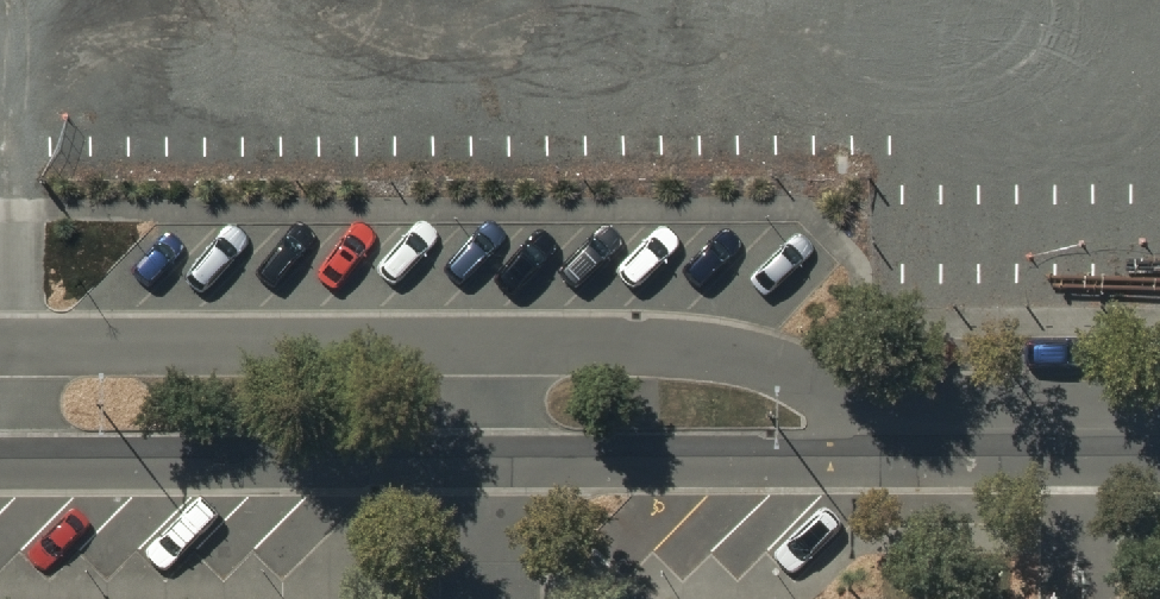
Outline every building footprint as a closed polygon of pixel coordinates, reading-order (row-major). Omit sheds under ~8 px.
[(878,45),(1159,44),(1159,0),(877,0),(878,45)]
